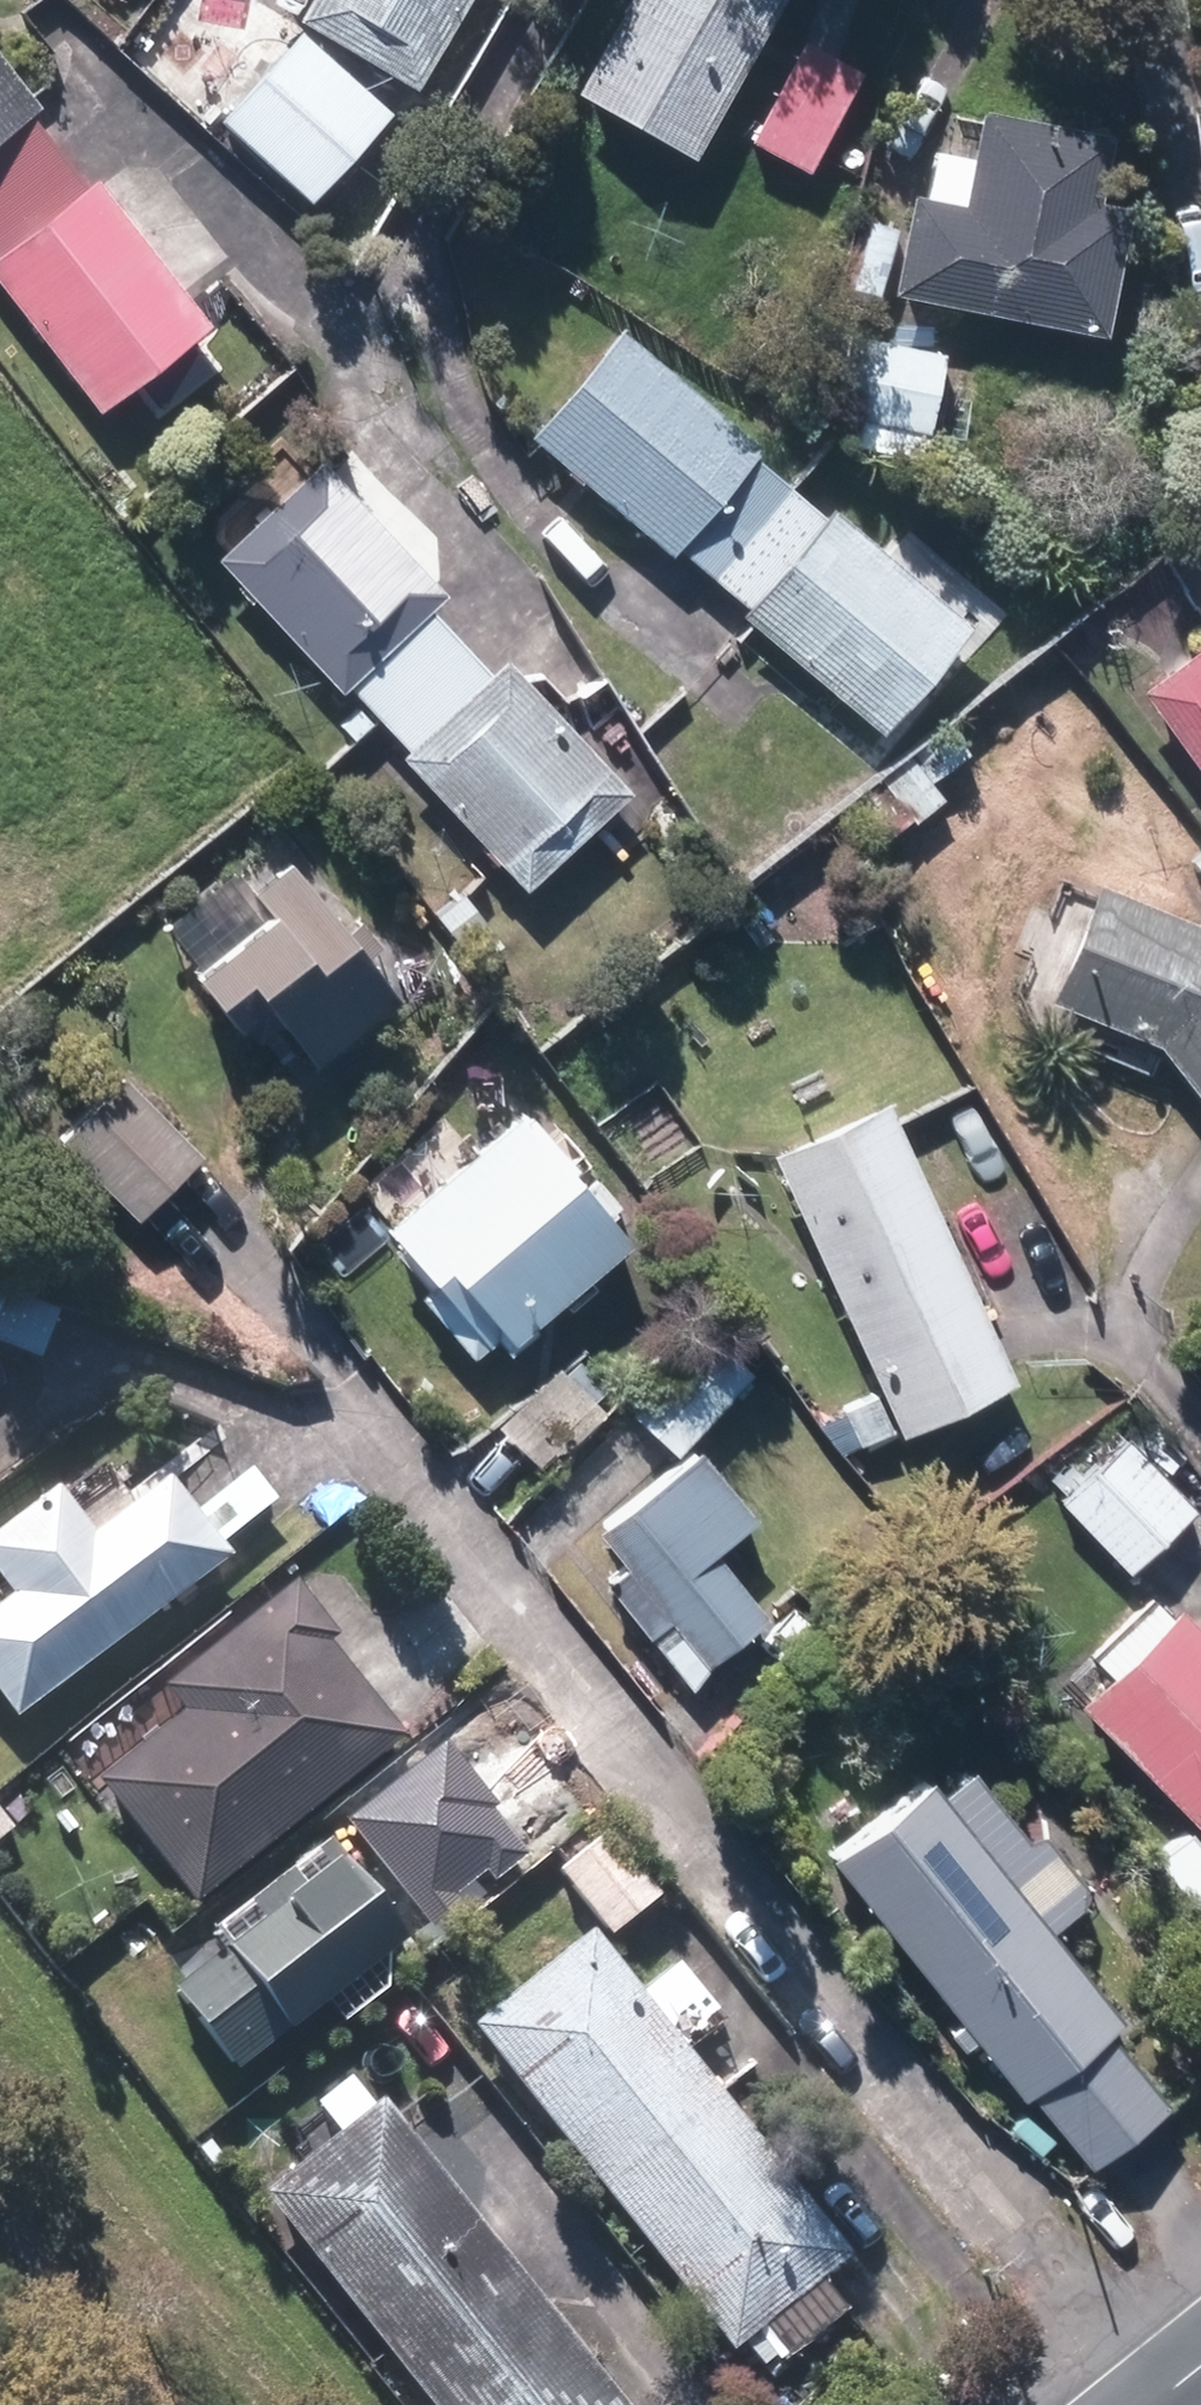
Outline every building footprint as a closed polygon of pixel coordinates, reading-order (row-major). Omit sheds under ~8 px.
[(406,81),(454,0),(295,0),(288,11),(406,81)] [(684,152),(769,0),(614,0),(566,86),(684,152)] [(211,115),(302,197),(383,107),(291,26),(211,115)] [(744,139),(799,168),(852,67),(797,38),(744,139)] [(21,98),(0,71),(0,114),(21,98)] [(917,198),(900,289),(1097,324),(1119,209),(1082,201),(1094,134),(978,110),(957,206),(917,198)] [(0,254),(0,279),(89,396),(190,316),(87,186),(0,254)] [(1200,357),(1200,306),(1190,308),(1200,357)] [(701,571),(778,479),(743,448),(749,441),(611,325),(522,432),(661,550),(667,542),(701,571)] [(842,441),(919,455),(938,350),(821,327),(810,380),(831,384),(827,409),(848,413),(842,441)] [(1175,529),(1200,509),(1200,464),(1192,433),(1151,445),(1175,529)] [(337,463),(235,557),(389,722),(475,642),(443,607),(459,593),(337,463)] [(778,479),(701,571),(740,603),(736,610),(874,727),(963,620),(825,503),(818,512),(778,479)] [(1144,676),(1200,754),(1200,635),(1144,676)] [(506,674),(475,642),(389,722),(542,887),(646,791),(522,660),(506,674)] [(849,798),(878,837),(942,790),(939,788),(972,764),(948,733),(917,756),(908,745),(873,771),(876,777),(849,798)] [(271,1023),(306,1061),(388,998),(280,861),(245,889),(227,865),(159,918),(188,956),(176,964),(220,1020),(230,1011),(251,1039),(271,1023)] [(1086,876),(1037,993),(1145,1038),(1200,1107),(1200,923),(1086,876)] [(446,917),(471,946),(496,923),(471,894),(446,917)] [(52,1135),(128,1215),(195,1152),(117,1072),(52,1135)] [(837,1406),(853,1439),(888,1423),(891,1427),(1003,1375),(875,1097),(763,1149),(873,1389),(837,1406)] [(508,1113),(380,1222),(426,1277),(410,1291),(463,1352),(492,1328),(499,1336),(615,1237),(508,1113)] [(34,1355),(50,1309),(0,1291),(0,1343),(34,1355)] [(619,1405),(667,1450),(746,1368),(698,1322),(619,1405)] [(491,1418),(537,1467),(598,1408),(553,1361),(491,1418)] [(1125,1442),(1117,1434),(1051,1496),(1120,1570),(1187,1507),(1155,1474),(1125,1442)] [(685,1450),(593,1527),(620,1560),(598,1577),(640,1629),(662,1612),(700,1659),(753,1613),(699,1547),(738,1515),(685,1450)] [(6,1715),(219,1553),(214,1546),(270,1502),(244,1466),(186,1509),(159,1473),(81,1533),(45,1486),(0,1520),(0,1706),(6,1715)] [(88,1777),(189,1900),(394,1732),(317,1638),(328,1629),(285,1577),(154,1683),(174,1707),(88,1777)] [(1080,1683),(1200,1810),(1200,1638),(1188,1624),(1165,1601),(1158,1608),(1080,1683)] [(916,1775),(831,1843),(1084,2162),(1161,2101),(1101,2025),(1113,2017),(926,1787),(916,1775)] [(357,1861),(413,1932),(490,1871),(433,1800),(357,1861)] [(549,1866),(603,1933),(653,1893),(598,1828),(549,1866)] [(166,1988),(234,2066),(315,1996),(337,2021),(376,1988),(374,1953),(393,1937),(308,1837),(203,1928),(217,1945),(166,1988)] [(573,1943),(477,2024),(604,2177),(702,2097),(573,1943)] [(369,1999),(393,2028),(421,2003),(397,1976),(369,1999)] [(702,2097),(604,2177),(734,2340),(747,2328),(819,2270),(832,2258),(702,2097)] [(363,2109),(270,2184),(398,2341),(492,2264),(363,2109)] [(398,2341),(449,2404),(606,2404),(492,2264),(398,2341)]
